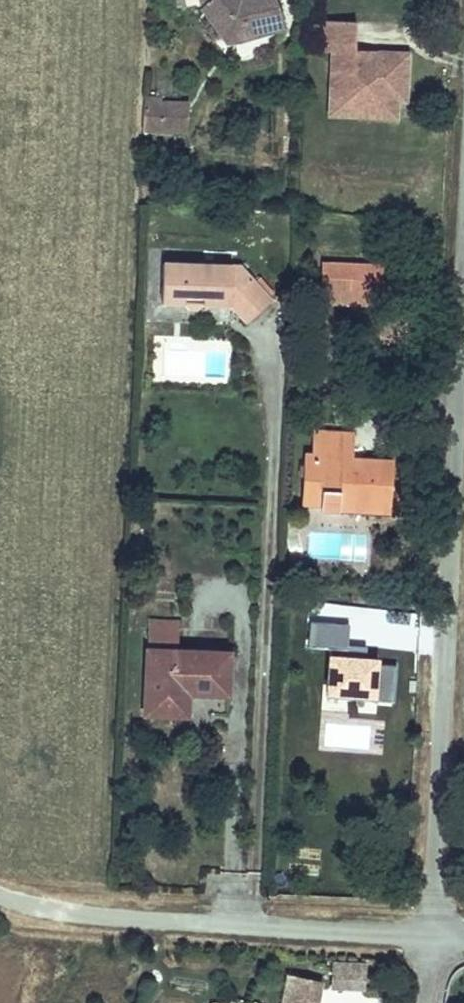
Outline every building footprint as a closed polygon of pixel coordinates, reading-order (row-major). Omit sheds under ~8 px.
[(273,0),(200,0),(203,9),(228,39),(238,38),(284,27),(273,0)] [(406,101),(408,54),(371,53),(370,58),(355,57),(357,22),(326,21),(324,52),(333,52),(331,100),(354,101),(354,96),(371,97),(370,117),(396,118),(397,101),(406,101)] [(186,112),(186,101),(162,100),(162,97),(144,96),(143,112),(155,112),(156,105),(180,106),(186,112)] [(370,117),(371,97),(354,96),(354,101),(331,100),(330,115),(370,117)] [(185,132),(186,112),(180,106),(156,105),(155,112),(143,112),(142,130),(185,132)] [(231,293),(232,266),(163,263),(161,302),(184,302),(189,307),(198,307),(204,303),(232,304),(248,323),(271,301),(268,298),(254,282),(250,277),(231,293)] [(351,292),(352,265),(322,263),(321,291),(351,292)] [(381,305),(383,266),(352,265),(351,292),(321,291),(320,302),(381,305)] [(231,293),(250,277),(240,266),(232,266),(231,293)] [(274,293),(260,277),(254,282),(268,298),(274,293)] [(391,506),(393,461),(353,459),(354,434),(313,432),(312,457),(304,456),(302,501),(321,502),(321,507),(339,508),(340,496),(370,497),(369,505),(391,506)] [(369,505),(370,497),(340,496),(339,508),(390,511),(391,506),(369,505)] [(178,651),(179,621),(149,620),(148,650),(178,651)] [(227,695),(229,653),(148,650),(145,714),(173,715),(174,693),(227,695)] [(187,716),(188,694),(174,693),(173,715),(187,716)] [(329,961),(328,990),(364,992),(365,963),(329,961)] [(320,982),(288,976),(283,1002),(316,1002),(320,982)]
